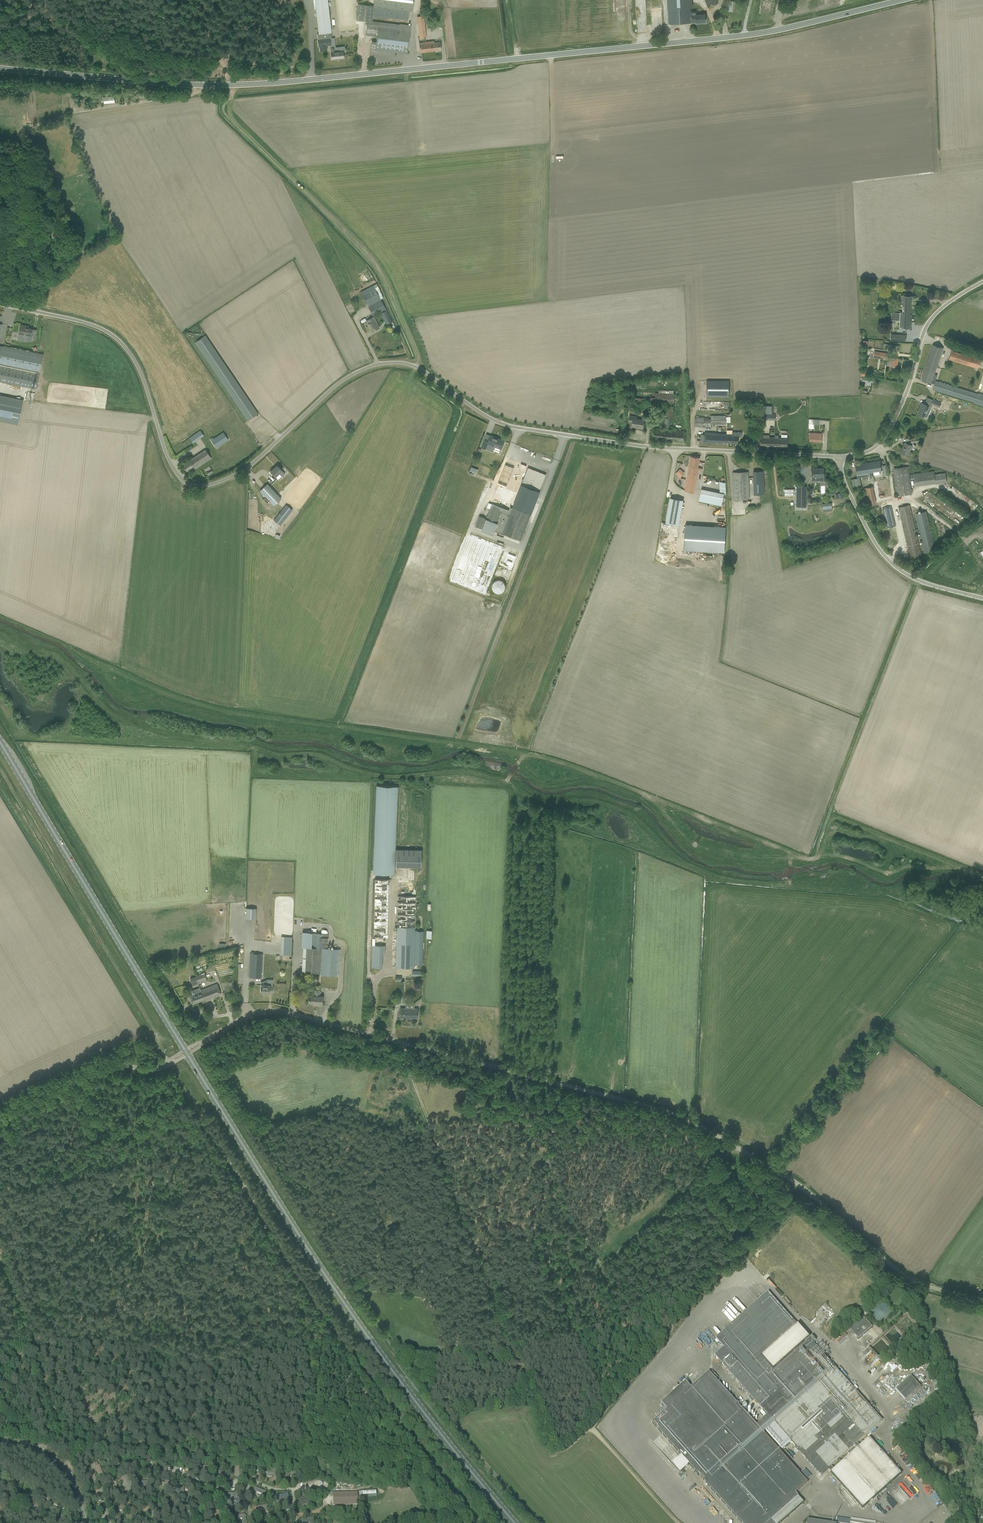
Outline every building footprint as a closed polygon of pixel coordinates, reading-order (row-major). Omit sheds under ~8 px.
[(319,40),(318,40),(318,46),(320,46),(320,51),(327,50),(326,45),(330,45),(330,38),(327,39),(327,33),(331,32),(327,0),(315,0),(319,40)] [(412,10),(413,0),(375,0),(374,5),(412,10)] [(669,19),(669,24),(691,23),(691,22),(696,22),(705,22),(705,17),(705,13),(696,14),(696,11),(691,11),(691,15),(689,15),(689,11),(689,0),(668,0),(669,19)] [(399,23),(399,24),(372,22),(374,6),(358,4),(356,20),(367,21),(366,35),(376,36),(375,43),(371,42),(371,49),(407,54),(410,24),(399,23)] [(424,20),(417,21),(419,37),(426,37),(424,20)] [(419,48),(420,52),(441,50),(440,45),(440,42),(434,43),(434,41),(419,43),(419,48)] [(330,48),(332,60),(343,58),(343,51),(335,52),(335,47),(330,48)] [(29,181),(36,197),(44,193),(37,178),(29,181)] [(361,292),(368,306),(381,299),(383,298),(377,286),(374,288),(373,285),(361,292)] [(901,295),(901,300),(903,300),(902,328),(906,328),(911,328),(912,296),(907,296),(901,295)] [(373,316),(380,312),(386,309),(381,299),(368,306),(373,316)] [(380,312),(386,324),(392,322),(386,309),(380,312)] [(369,327),(372,332),(379,328),(377,323),(373,317),(366,321),(365,318),(362,320),(361,320),(361,321),(361,322),(362,323),(363,323),(363,322),(364,322),(366,325),(367,324),(369,327)] [(20,325),(19,333),(22,334),(21,341),(26,342),(26,340),(31,341),(33,336),(31,335),(32,329),(25,328),(26,326),(20,325)] [(195,342),(247,420),(258,413),(205,335),(195,342)] [(933,345),(921,380),(926,381),(930,383),(930,382),(932,378),(933,374),(934,374),(943,348),(938,346),(933,345)] [(11,384),(13,385),(20,386),(36,389),(36,388),(38,382),(43,354),(35,353),(33,352),(16,349),(10,348),(0,346),(0,382),(11,384)] [(892,367),(897,367),(898,358),(890,357),(890,358),(888,357),(888,354),(874,351),(873,357),(889,359),(888,362),(887,366),(892,367)] [(951,361),(978,369),(981,360),(951,351),(949,360),(948,361),(951,362),(951,361)] [(862,377),(861,381),(864,382),(864,384),(869,385),(869,382),(872,383),(873,379),(862,377)] [(707,397),(729,397),(729,381),(707,380),(707,397)] [(982,406),(982,395),(977,393),(977,394),(936,381),(933,390),(974,402),(974,403),(982,406)] [(632,397),(631,401),(673,403),(674,398),(674,394),(674,391),(664,390),(664,391),(662,391),(659,391),(659,393),(655,393),(655,394),(651,394),(651,397),(650,397),(649,397),(649,398),(632,397)] [(18,424),(23,400),(0,395),(0,421),(18,424)] [(917,414),(927,418),(932,407),(929,406),(930,403),(925,401),(924,404),(922,403),(917,414)] [(652,433),(651,438),(672,440),(675,440),(675,441),(684,442),(685,431),(680,431),(669,430),(670,419),(673,419),(674,407),(665,406),(664,419),(664,422),(663,429),(652,429),(652,433)] [(632,427),(636,427),(636,426),(643,427),(643,422),(644,420),(636,419),(636,416),(630,415),(630,417),(629,422),(633,422),(632,427)] [(695,426),(711,426),(711,424),(726,424),(726,416),(711,416),(711,419),(709,419),(709,418),(695,418),(695,426)] [(810,419),(809,427),(813,428),(814,424),(818,424),(819,419),(810,419)] [(189,438),(192,443),(203,435),(200,430),(189,438)] [(704,442),(738,443),(738,437),(743,437),(743,432),(727,432),(727,433),(705,432),(705,434),(701,434),(701,441),(704,442)] [(211,440),(216,448),(228,440),(223,433),(214,438),(213,437),(210,439),(211,440)] [(809,441),(821,442),(822,433),(822,434),(822,433),(809,433),(810,433),(809,441)] [(483,442),(481,447),(489,450),(490,447),(494,449),(495,446),(501,449),(503,446),(504,441),(494,437),(486,434),(485,438),(483,442)] [(759,441),(759,446),(788,447),(788,442),(788,437),(787,437),(781,437),(779,437),(779,435),(775,435),(775,437),(770,437),(770,435),(763,435),(763,438),(760,438),(759,441)] [(905,455),(908,456),(911,449),(914,450),(916,445),(913,444),(913,443),(919,442),(918,437),(910,438),(911,443),(910,444),(905,442),(900,453),(905,455)] [(183,465),(187,471),(193,467),(194,470),(198,467),(197,467),(211,458),(208,454),(205,450),(187,462),(183,465)] [(685,492),(694,493),(698,468),(700,457),(691,456),(690,461),(685,492)] [(855,464),(857,478),(868,476),(868,477),(874,476),(873,472),(881,470),(880,460),(855,464)] [(410,568),(487,593),(503,545),(468,534),(487,476),(449,464),(438,496),(449,494),(450,497),(455,519),(456,519),(458,524),(456,524),(454,520),(458,537),(454,539),(457,540),(457,542),(456,542),(455,546),(454,542),(451,541),(452,539),(451,535),(450,538),(448,535),(447,539),(436,541),(426,538),(425,538),(422,533),(410,568)] [(274,475),(276,476),(279,473),(282,476),(285,473),(280,469),(277,465),(271,471),(274,475)] [(912,489),(911,489),(908,467),(894,469),(898,496),(912,494),(911,492),(913,492),(912,489)] [(546,474),(527,468),(503,533),(521,540),(546,474)] [(680,478),(685,472),(680,468),(675,473),(680,478)] [(811,468),(811,481),(824,481),(824,468),(811,468)] [(753,472),(754,495),(764,494),(763,471),(753,472)] [(934,474),(934,471),(914,474),(914,479),(915,486),(935,483),(935,484),(946,482),(945,473),(934,474)] [(733,472),(734,498),(749,498),(748,472),(733,472)] [(851,480),(854,489),(861,487),(859,478),(851,480)] [(719,491),(701,488),(699,501),(722,505),(724,494),(727,482),(721,481),(719,491)] [(267,483),(259,490),(273,505),(281,498),(267,483)] [(797,507),(806,507),(806,486),(797,486),(797,507)] [(865,488),(869,504),(877,502),(873,486),(865,488)] [(669,497),(666,523),(679,525),(683,499),(669,497)] [(274,520),(280,525),(292,510),(286,505),(274,520)] [(899,507),(898,507),(909,558),(910,557),(921,555),(920,550),(916,534),(920,533),(924,552),(935,550),(927,511),(916,514),(920,531),(918,532),(918,529),(916,530),(910,505),(899,507)] [(724,552),(726,527),(685,524),(684,550),(724,552)] [(512,569),(517,555),(504,550),(499,564),(512,569)] [(502,581),(501,580),(500,580),(499,580),(498,580),(497,580),(496,580),(495,581),(494,582),(493,582),(492,583),(492,585),(492,587),(492,589),(493,590),(494,591),(495,592),(496,592),(497,593),(498,593),(499,593),(500,593),(501,592),(502,592),(503,591),(504,590),(505,589),(505,588),(505,587),(505,586),(505,585),(505,584),(504,582),(503,582),(503,581),(502,581)] [(373,872),(394,873),(398,786),(376,786),(373,872)] [(395,866),(421,867),(421,850),(396,849),(395,866)] [(398,883),(395,968),(417,968),(417,964),(422,964),(423,932),(415,932),(416,883),(398,883)] [(246,918),(256,919),(256,909),(246,908),(246,918)] [(302,932),(301,947),(303,947),(306,947),(305,972),(321,973),(323,948),(327,948),(328,934),(313,932),(313,933),(307,933),(302,932)] [(283,944),(283,955),(291,955),(292,945),(292,937),(284,936),(283,944)] [(372,951),(371,967),(381,968),(382,951),(385,951),(385,945),(372,945),(372,951)] [(321,973),(321,975),(338,976),(340,949),(327,948),(323,948),(321,973)] [(261,978),(262,958),(262,954),(250,953),(249,978),(261,978)] [(205,973),(196,976),(198,981),(206,979),(205,973)] [(261,985),(260,992),(269,992),(273,992),(273,986),(272,986),(273,980),(267,979),(267,980),(267,986),(261,985)] [(217,983),(200,990),(204,1000),(220,994),(219,989),(217,983)] [(191,990),(192,993),(190,994),(191,999),(193,1004),(204,1000),(200,990),(200,987),(191,990)] [(308,996),(308,997),(308,1002),(316,1003),(316,1004),(322,1005),(323,996),(320,996),(320,991),(314,991),(314,996),(308,996)] [(400,1010),(400,1018),(417,1018),(417,1013),(417,1009),(414,1009),(414,1003),(405,1003),(405,1008),(400,1008),(400,1010)] [(846,1453),(857,1444),(882,1421),(768,1293),(716,1339),(724,1348),(715,1356),(761,1409),(767,1415),(756,1425),(709,1372),(691,1388),(686,1382),(662,1403),(667,1409),(652,1422),(682,1456),(673,1464),(680,1473),(681,1474),(683,1471),(690,1465),(741,1522),(761,1522),(768,1517),(773,1522),(781,1522),(804,1503),(795,1493),(807,1482),(763,1433),(766,1431),(782,1449),(790,1441),(821,1475),(829,1468),(831,1467),(836,1462),(839,1459),(846,1453)] [(866,1312),(879,1326),(894,1313),(881,1299),(866,1312)] [(849,1329),(858,1339),(872,1327),(863,1317),(849,1329)] [(905,1400),(920,1386),(916,1382),(911,1376),(896,1390),(905,1400)] [(831,1467),(829,1468),(832,1472),(831,1473),(863,1508),(885,1488),(890,1483),(893,1480),(901,1473),(869,1438),(860,1447),(857,1444),(846,1453),(850,1456),(842,1463),(839,1459),(836,1462),(840,1465),(834,1470),(831,1467)] [(98,1476),(103,1474),(99,1465),(94,1467),(98,1476)] [(93,1470),(87,1472),(90,1481),(96,1480),(93,1470)] [(255,1492),(260,1493),(261,1489),(255,1487),(254,1490),(252,1490),(250,1496),(254,1497),(255,1492)] [(357,1505),(357,1492),(332,1493),(333,1505),(357,1505)] [(973,1509),(970,1503),(961,1507),(963,1513),(973,1509)] [(879,1508),(884,1515),(888,1512),(882,1505),(879,1508)] [(233,1515),(233,1522),(246,1522),(245,1515),(233,1515)]
